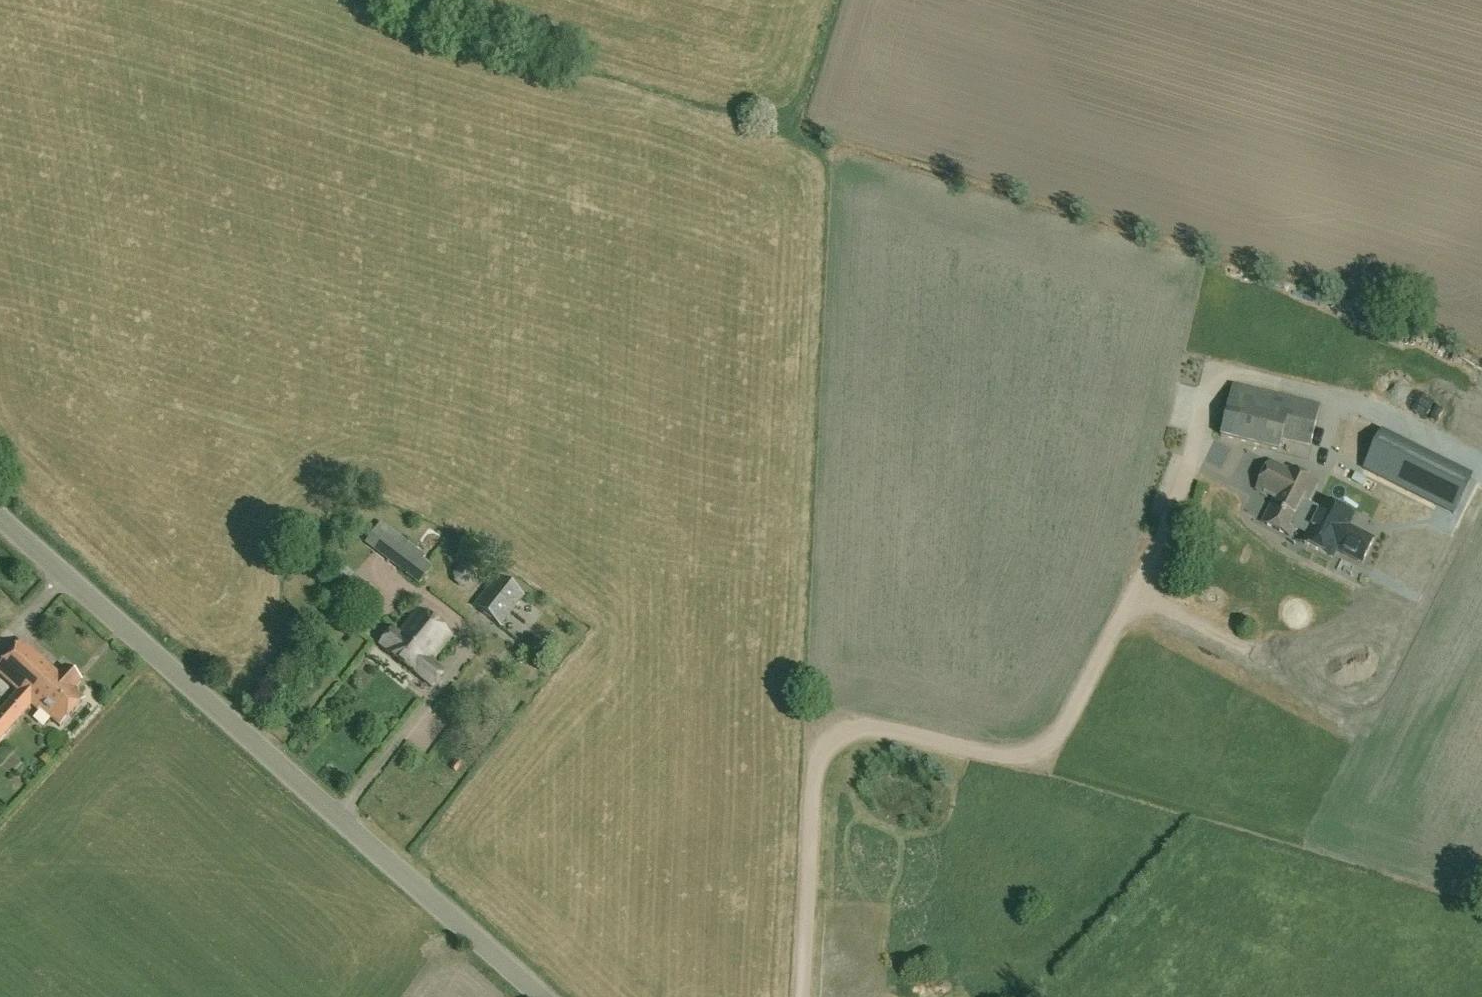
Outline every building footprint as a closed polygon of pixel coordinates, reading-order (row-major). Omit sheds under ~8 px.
[(1321,407),(1235,385),(1222,437),(1280,451),(1283,440),(1311,447),(1321,407)] [(1437,506),(1455,470),(1383,434),(1365,469),(1437,506)] [(1261,523),(1290,538),(1294,529),(1307,504),(1317,484),(1289,469),(1288,471),(1270,462),(1255,491),(1273,500),(1261,523)] [(1342,552),(1341,554),(1361,565),(1373,542),(1346,528),(1351,518),(1324,504),(1320,511),(1307,504),(1294,529),(1308,536),(1303,545),(1330,559),(1336,548),(1342,552)] [(382,524),(366,545),(420,585),(432,569),(422,561),(426,556),(382,524)] [(463,585),(475,590),(481,578),(470,572),(463,585)] [(497,579),(474,607),(499,628),(522,600),(497,579)] [(1355,583),(1343,590),(1349,600),(1361,593),(1355,583)] [(452,637),(419,611),(400,636),(393,631),(381,646),(387,651),(387,652),(419,678),(420,677),(433,688),(445,674),(431,663),(452,637)] [(23,643),(0,668),(0,676),(18,692),(0,713),(0,741),(33,704),(40,711),(41,709),(61,727),(85,700),(74,691),(82,682),(66,668),(59,675),(23,643)]
